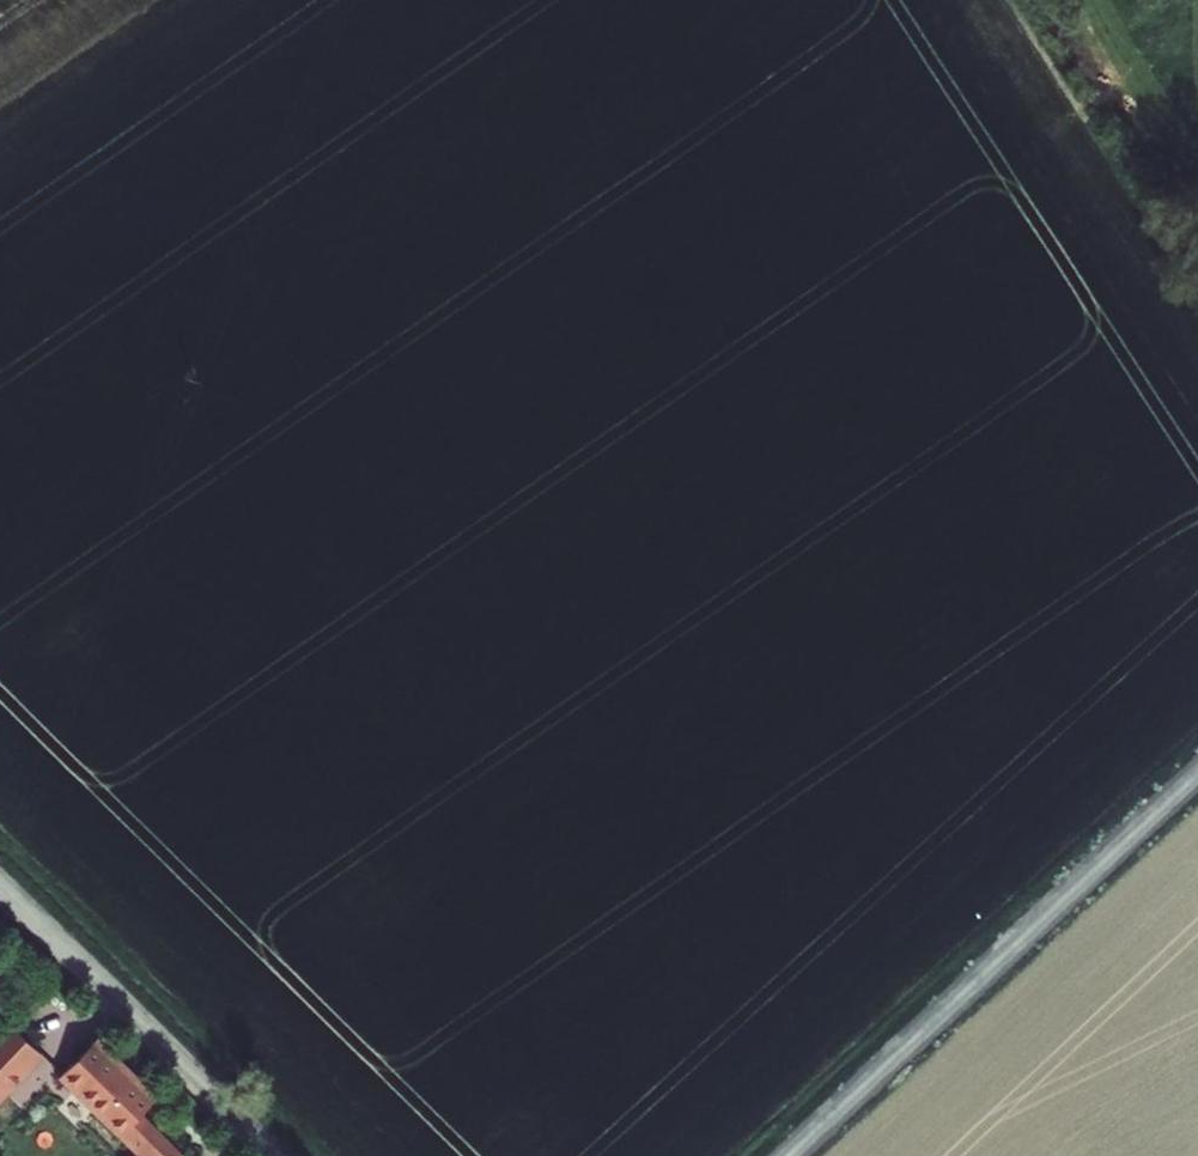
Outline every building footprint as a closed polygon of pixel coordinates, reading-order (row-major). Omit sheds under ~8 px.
[(33,1044),(1,1014),(0,1016),(0,1079),(33,1044)] [(146,1155),(161,1155),(181,1132),(167,1118),(156,1122),(133,1100),(150,1083),(89,1024),(54,1060),(131,1141),(146,1155)] [(131,1141),(116,1155),(146,1155),(131,1141)]
